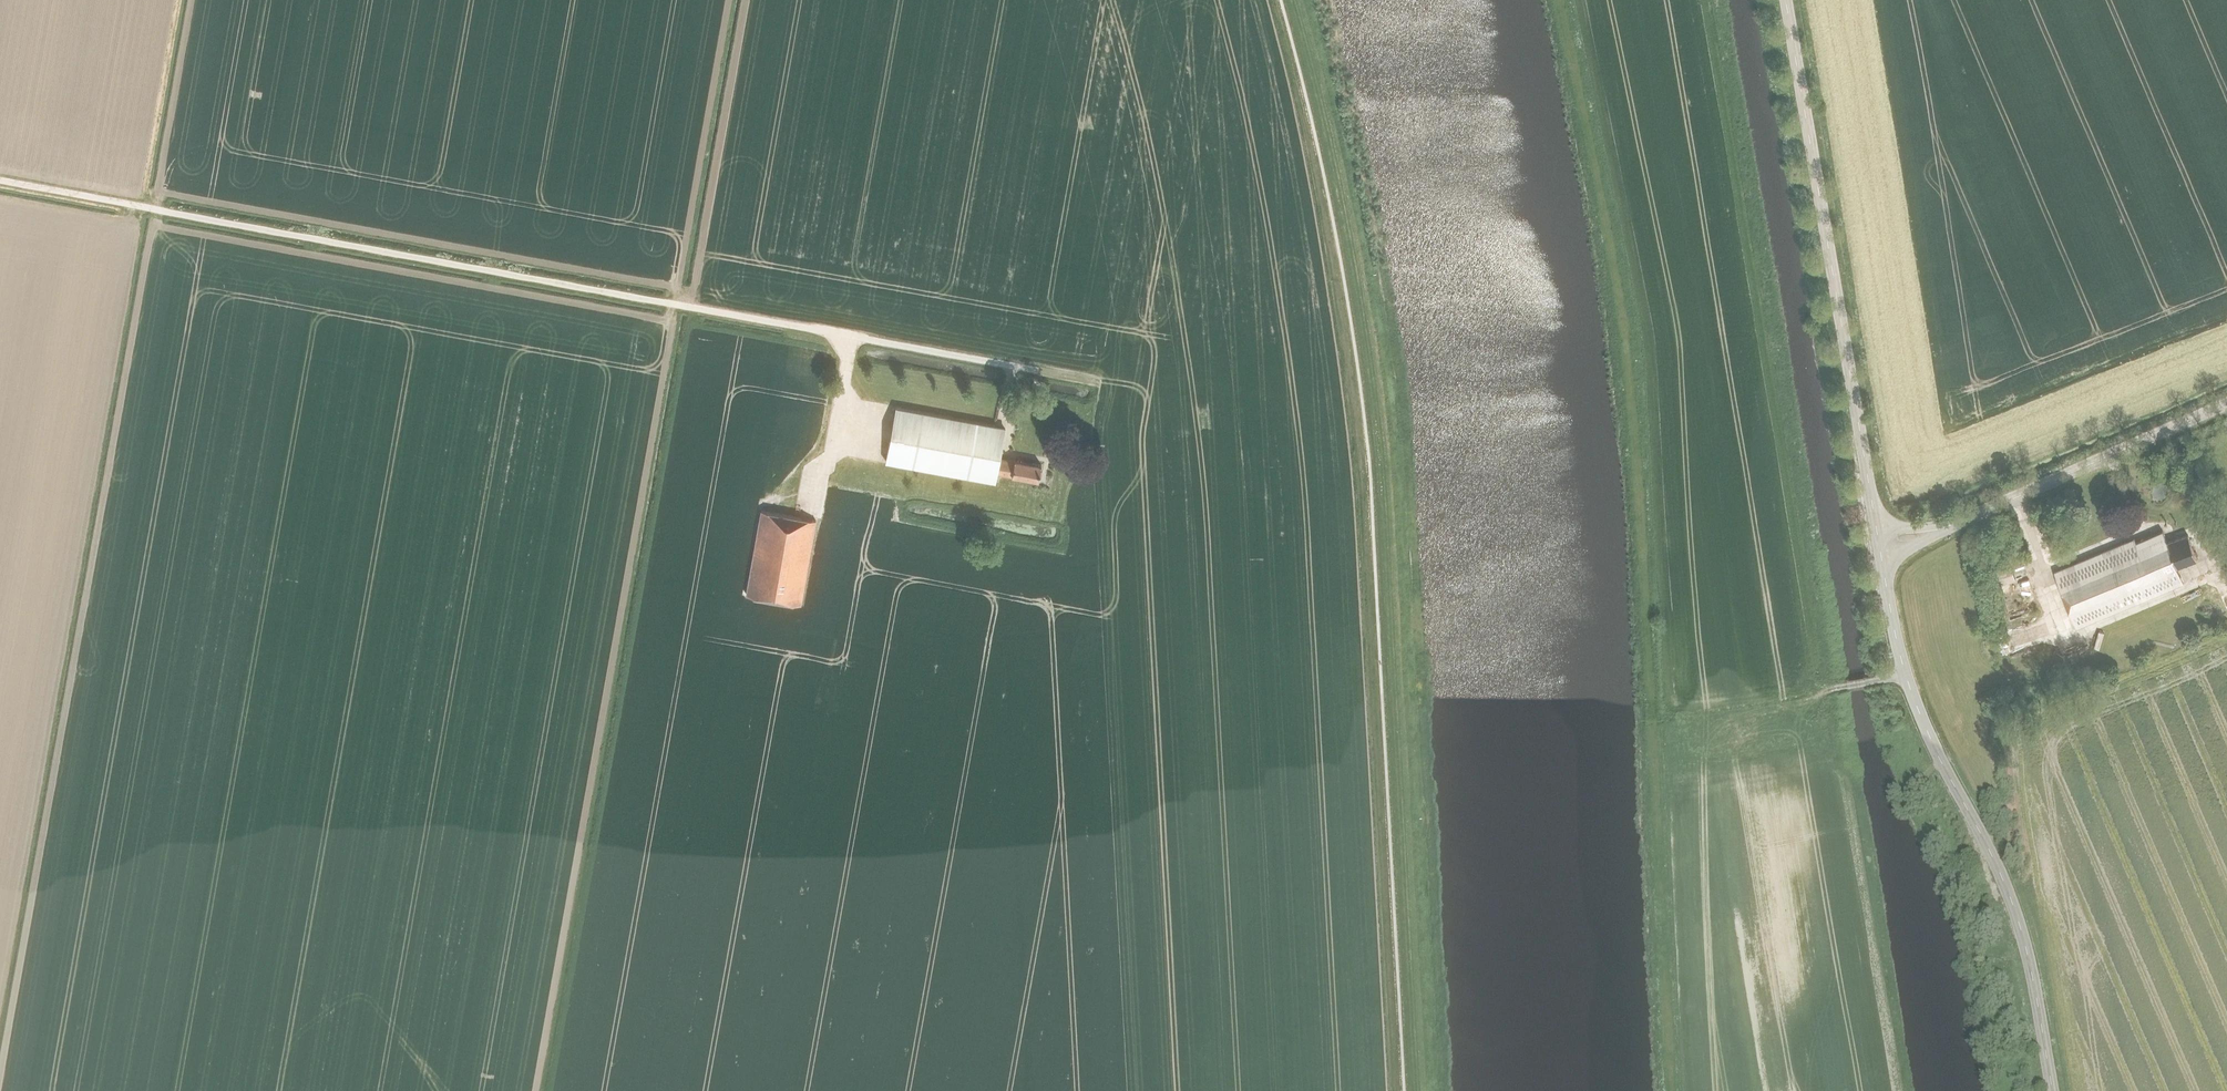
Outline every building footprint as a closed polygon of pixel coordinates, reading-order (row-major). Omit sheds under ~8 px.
[(1015,463),(1000,460),(1006,431),(997,429),(997,427),(897,407),(887,462),(996,483),(997,475),(1012,478),(1013,477),(1039,482),(1042,467),(1015,462),(1015,463)] [(802,605),(817,521),(761,511),(746,596),(802,605)] [(2199,560),(2190,537),(2172,543),(2169,534),(2143,544),(2156,577),(2183,567),(2199,560)] [(2188,583),(2183,567),(2156,577),(2143,544),(2141,538),(2056,575),(2076,629),(2188,583)] [(2019,580),(2015,567),(1999,572),(2004,585),(2019,580)] [(2097,631),(2093,646),(2100,648),(2105,633),(2097,631)]
